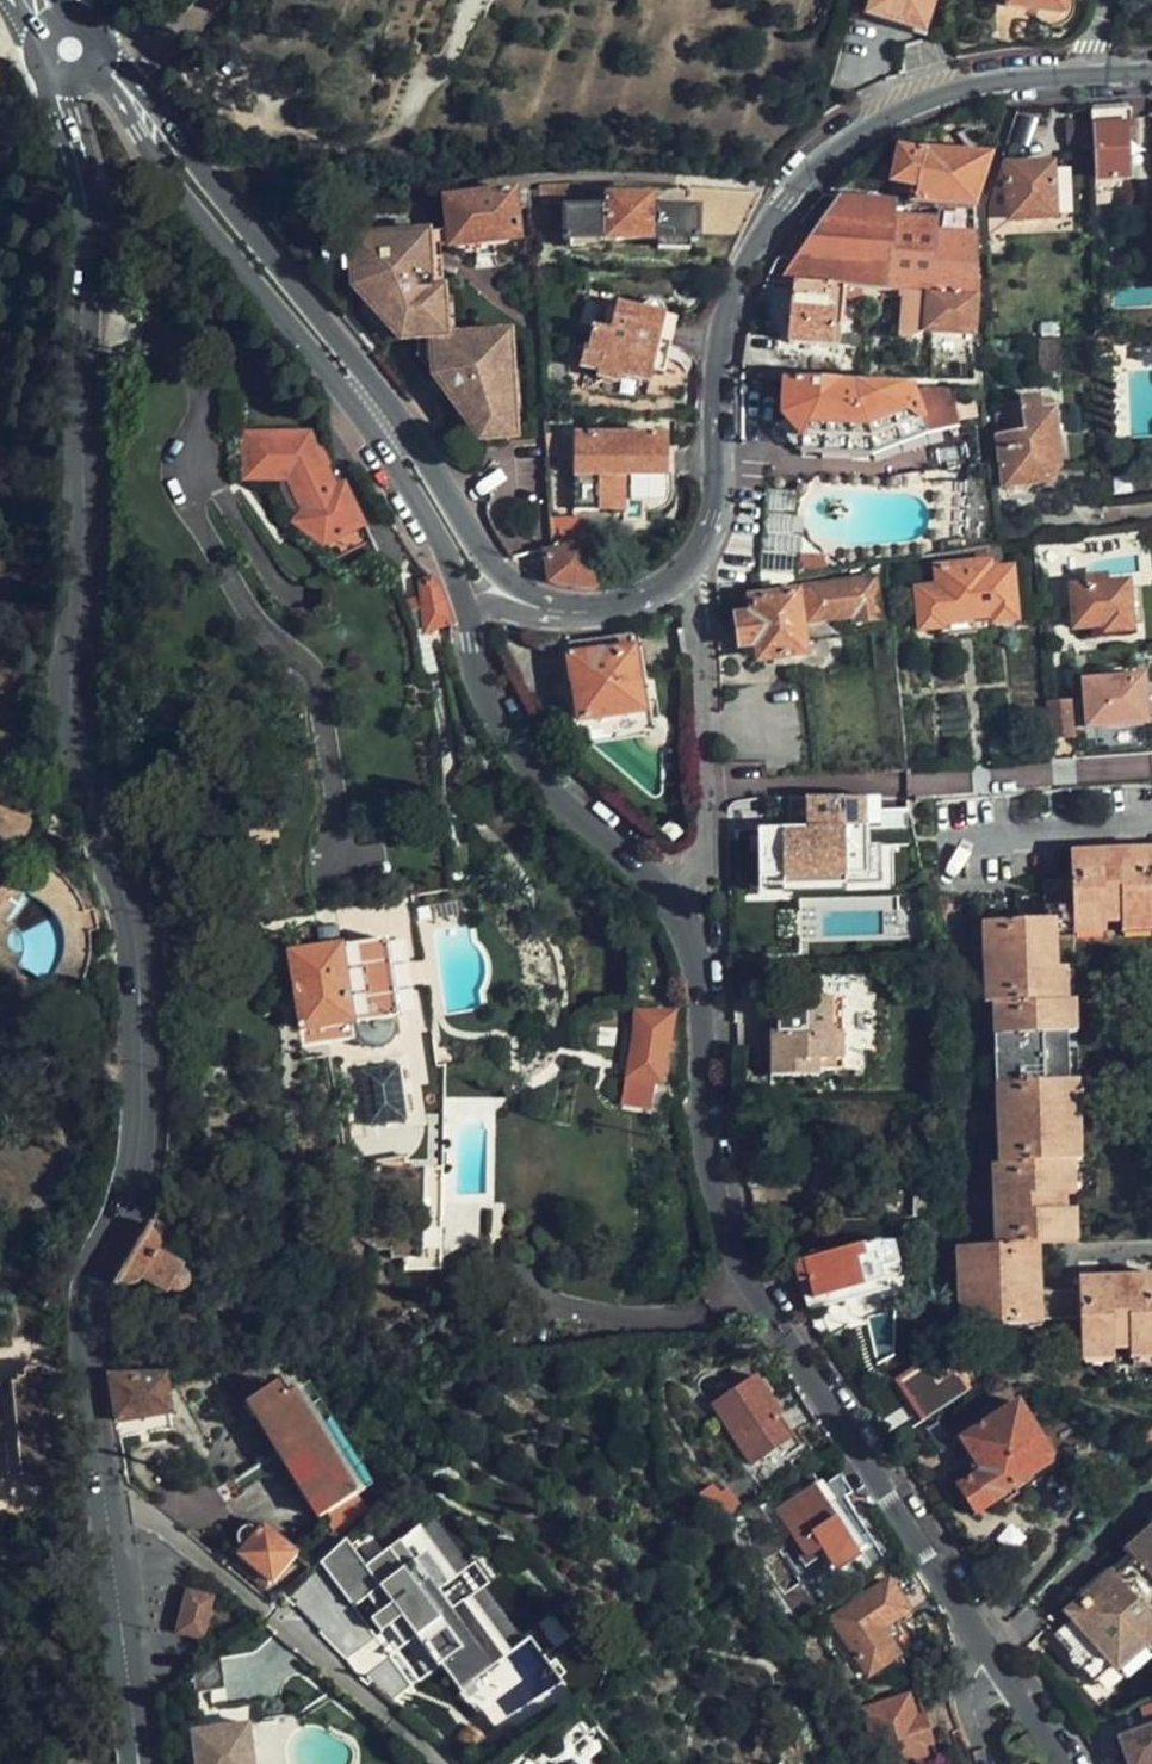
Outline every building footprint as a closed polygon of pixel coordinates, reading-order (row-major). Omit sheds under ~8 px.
[(873,12),(920,27),(928,0),(877,0),(873,12)] [(1041,14),(1043,0),(1009,0),(1008,9),(1041,14)] [(1041,14),(1063,16),(1065,0),(1043,0),(1041,14)] [(1134,113),(1092,115),(1096,184),(1131,182),(1129,144),(1135,143),(1134,113)] [(238,146),(232,163),(249,168),(254,151),(238,146)] [(915,189),(913,205),(941,207),(974,209),(990,159),(897,151),(893,187),(915,189)] [(1054,220),(1051,168),(1007,170),(1010,222),(1054,220)] [(583,186),(541,188),(541,206),(548,206),(584,204),(583,186)] [(541,206),(541,188),(534,189),(529,194),(531,212),(549,211),(548,206),(541,206)] [(764,197),(705,191),(700,235),(743,241),(755,219),(764,197)] [(517,195),(446,202),(450,234),(451,251),(521,244),(517,195)] [(841,195),(795,264),(781,257),(769,284),(791,285),(847,289),(863,290),(901,293),(931,296),(937,219),(895,216),(896,200),(841,195)] [(702,243),(700,235),(678,235),(679,214),(655,214),(655,199),(613,200),(613,212),(597,213),(570,212),(570,244),(702,243)] [(597,200),(597,213),(613,212),(613,200),(597,200)] [(1110,205),(1112,225),(1141,222),(1139,202),(1110,205)] [(1110,205),(1097,206),(1099,244),(1113,243),(1112,225),(1110,205)] [(974,289),(974,209),(941,207),(937,289),(974,289)] [(549,211),(531,212),(532,230),(550,229),(549,211)] [(678,235),(700,235),(700,214),(679,214),(678,235)] [(550,229),(532,230),(532,239),(550,238),(550,229)] [(451,251),(450,234),(351,241),(355,290),(402,344),(433,342),(448,341),(441,252),(451,251)] [(844,331),(846,306),(847,289),(791,285),(787,326),(791,326),(789,350),(830,352),(832,331),(844,331)] [(846,306),(861,307),(863,290),(847,289),(846,306)] [(931,296),(901,293),(899,342),(909,342),(924,334),(974,335),(974,289),(937,289),(931,296)] [(666,379),(678,324),(665,320),(666,318),(660,310),(651,310),(644,316),(604,306),(603,309),(587,305),(575,351),(589,355),(585,373),(602,377),(601,383),(620,387),(621,381),(651,387),(653,376),(666,379)] [(1041,341),(1060,340),(1059,322),(1040,322),(1041,341)] [(448,341),(433,342),(435,381),(480,444),(517,441),(511,337),(448,341)] [(1060,340),(1038,341),(1040,375),(1060,374),(1060,340)] [(954,391),(786,383),(784,412),(804,440),(869,443),(920,423),(925,437),(958,426),(954,391)] [(1052,398),(1039,400),(1041,415),(1054,413),(1052,398)] [(1041,415),(1039,400),(1007,405),(1009,413),(997,415),(1005,487),(1046,484),(1059,466),(1054,413),(1041,415)] [(804,440),(784,412),(781,437),(798,453),(875,456),(925,437),(920,423),(869,443),(804,440)] [(247,476),(283,480),(289,480),(304,509),(300,514),(295,520),(324,544),(366,524),(347,485),(340,488),(328,466),(331,464),(323,448),(319,449),(312,432),(248,432),(247,476)] [(614,480),(627,480),(670,480),(669,439),(578,441),(578,512),(614,513),(614,480)] [(289,480),(283,480),(283,492),(291,508),(300,514),(304,509),(289,480)] [(627,513),(627,480),(614,480),(614,513),(627,513)] [(768,531),(792,534),(796,493),(772,491),(768,531)] [(552,551),(589,544),(590,521),(551,521),(552,551)] [(552,585),(601,591),(591,554),(589,544),(552,551),(545,553),(547,561),(545,562),(549,581),(551,581),(552,585)] [(987,553),(989,567),(1004,565),(1003,551),(987,553)] [(940,623),(993,619),(990,577),(989,567),(987,553),(936,561),(938,571),(935,571),(938,590),(938,593),(930,593),(933,624),(940,623)] [(792,561),(795,578),(816,574),(813,558),(792,561)] [(1011,575),(990,577),(993,619),(994,627),(1016,625),(1011,575)] [(427,635),(453,626),(440,589),(433,580),(410,588),(427,635)] [(1106,587),(1105,580),(1089,582),(1087,582),(1088,589),(1071,590),(1074,631),(1105,628),(1106,634),(1132,632),(1132,626),(1129,592),(1128,585),(1106,587)] [(854,626),(881,623),(875,583),(807,592),(812,624),(853,618),(854,626)] [(938,593),(938,590),(916,592),(921,633),(941,631),(940,623),(933,624),(930,593),(938,593)] [(1140,591),(1129,592),(1132,626),(1143,625),(1140,591)] [(759,663),(805,657),(797,597),(750,604),(752,621),(740,622),(745,650),(757,648),(759,663)] [(993,619),(940,623),(941,631),(942,640),(995,636),(994,627),(993,619)] [(577,637),(558,636),(565,682),(560,687),(560,693),(563,698),(568,700),(571,726),(577,726),(578,736),(585,735),(587,743),(649,735),(652,741),(657,742),(662,740),(664,736),(663,731),(659,728),(654,728),(638,628),(627,631),(606,635),(577,637)] [(1082,681),(1122,678),(1120,664),(1081,667),(1082,681)] [(1086,731),(1151,726),(1148,676),(1122,678),(1082,681),(1084,701),(1086,731)] [(1084,701),(1075,702),(1077,732),(1086,731),(1084,701)] [(1047,704),(1050,745),(1075,743),(1072,702),(1047,704)] [(913,830),(911,807),(883,808),(882,799),(787,800),(787,829),(729,830),(730,896),(875,895),(875,879),(883,879),(883,846),(875,846),(875,834),(913,830)] [(1002,1167),(995,1167),(998,1247),(959,1248),(962,1329),(1045,1326),(1045,1320),(1082,1318),(1085,1354),(1115,1352),(1131,1351),(1151,1350),(1151,1279),(1081,1281),(1082,1293),(1043,1294),(1041,1246),(1072,1245),(1071,1213),(1070,1198),(1068,1164),(1077,1164),(1075,1122),(1073,1081),(1071,1053),(1070,1033),(1069,1002),(1062,1002),(1060,970),(1059,923),(1076,922),(1076,927),(1107,926),(1122,925),(1151,924),(1151,850),(1072,853),(1073,882),(1047,884),(1048,922),(985,925),(988,1006),(995,1006),(1002,1167)] [(0,855),(0,910),(14,888),(9,884),(16,872),(16,865),(0,855)] [(399,1014),(389,938),(342,945),(339,922),(319,924),(322,947),(306,949),(308,962),(291,964),(302,1040),(355,1036),(367,1046),(380,1044),(399,1031),(399,1014)] [(1122,925),(1122,934),(1151,933),(1151,924),(1122,925)] [(1107,926),(1076,927),(1077,936),(1107,935),(1107,926)] [(1062,1002),(1069,1002),(1071,1002),(1069,970),(1060,970),(1062,1002)] [(771,998),(772,1075),(818,1075),(818,1060),(844,1059),(844,1031),(834,1031),(833,997),(771,998)] [(1071,1002),(1069,1002),(1070,1033),(1079,1033),(1078,1001),(1071,1002)] [(639,1014),(630,1080),(653,1083),(664,1085),(672,1019),(639,1014)] [(1071,1053),(1073,1081),(1081,1081),(1080,1053),(1071,1053)] [(445,1063),(408,1063),(407,1165),(347,1164),(360,1233),(375,1247),(389,1248),(390,1254),(403,1255),(403,1266),(439,1266),(445,1063)] [(653,1083),(630,1080),(626,1102),(649,1105),(653,1083)] [(1073,1081),(1075,1122),(1083,1123),(1081,1081),(1073,1081)] [(1075,1122),(1077,1164),(1084,1163),(1083,1123),(1075,1122)] [(1079,1197),(1077,1164),(1068,1164),(1070,1198),(1079,1197)] [(893,1203),(893,1220),(930,1219),(934,1201),(893,1203)] [(1080,1213),(1071,1213),(1072,1245),(1081,1244),(1080,1213)] [(149,1234),(122,1281),(132,1285),(138,1284),(145,1281),(170,1295),(179,1295),(185,1291),(188,1285),(189,1278),(186,1271),(160,1255),(161,1247),(158,1238),(149,1234)] [(807,1303),(889,1281),(900,1272),(895,1247),(879,1243),(797,1264),(807,1303)] [(862,1288),(814,1301),(816,1311),(865,1298),(862,1288)] [(1131,1351),(1132,1364),(1151,1363),(1151,1350),(1131,1351)] [(1115,1352),(1085,1354),(1086,1365),(1116,1364),(1115,1352)] [(0,1378),(0,1429),(7,1474),(28,1471),(29,1475),(33,1479),(46,1478),(48,1473),(48,1469),(57,1468),(44,1373),(35,1374),(34,1370),(31,1366),(15,1368),(13,1376),(0,1378)] [(901,1384),(928,1422),(971,1395),(958,1375),(947,1382),(943,1376),(938,1379),(933,1370),(929,1374),(923,1368),(901,1384)] [(164,1375),(109,1376),(116,1423),(171,1415),(164,1375)] [(794,1436),(756,1380),(716,1407),(753,1464),(794,1436)] [(355,1494),(294,1394),(286,1399),(278,1386),(248,1404),(320,1516),(339,1536),(369,1508),(355,1494)] [(307,1386),(294,1394),(355,1494),(370,1485),(307,1386)] [(817,1416),(808,1401),(799,1408),(810,1421),(817,1416)] [(973,1402),(967,1406),(974,1417),(980,1414),(973,1402)] [(983,1473),(961,1488),(966,1496),(961,1499),(970,1511),(974,1508),(979,1517),(1006,1499),(1004,1496),(1015,1488),(1050,1466),(1052,1457),(1019,1405),(985,1428),(1005,1459),(983,1473)] [(985,1428),(963,1443),(983,1473),(1005,1459),(985,1428)] [(853,1494),(841,1476),(783,1514),(812,1557),(825,1548),(838,1567),(864,1549),(849,1526),(848,1514),(845,1508),(839,1503),(853,1494)] [(1004,1496),(1006,1499),(1009,1503),(1020,1495),(1015,1488),(1004,1496)] [(365,1568),(343,1540),(315,1563),(353,1611),(367,1600),(381,1618),(393,1609),(400,1619),(388,1627),(404,1648),(416,1639),(438,1669),(442,1666),(478,1714),(522,1681),(504,1658),(525,1642),(484,1587),(489,1583),(474,1563),(469,1567),(432,1518),(365,1568)] [(234,1551),(239,1556),(264,1526),(258,1521),(253,1528),(244,1528),(237,1532),(235,1540),(237,1547),(234,1551)] [(264,1526),(239,1556),(272,1583),(297,1555),(264,1526)] [(1130,1557),(1145,1545),(1140,1538),(1124,1550),(1130,1557)] [(1145,1545),(1130,1557),(1137,1565),(1118,1578),(1114,1573),(1097,1587),(1102,1594),(1085,1608),(1079,1602),(1066,1612),(1073,1620),(1055,1634),(1067,1650),(1069,1659),(1075,1667),(1083,1670),(1093,1685),(1096,1682),(1114,1668),(1117,1673),(1151,1645),(1151,1541),(1145,1545)] [(933,1598),(912,1567),(834,1620),(871,1675),(902,1655),(890,1637),(885,1629),(891,1625),(933,1598)] [(1102,1594),(1097,1587),(1079,1602),(1085,1608),(1102,1594)] [(211,1599),(186,1594),(178,1634),(203,1639),(211,1599)] [(896,1633),(891,1625),(885,1629),(890,1637),(896,1633)] [(1096,1682),(1102,1689),(1119,1675),(1122,1679),(1151,1656),(1151,1645),(1117,1673),(1114,1668),(1096,1682)] [(231,1690),(226,1653),(198,1678),(200,1694),(231,1690)] [(925,1717),(952,1710),(952,1685),(919,1695),(925,1716),(925,1717)] [(916,1718),(925,1716),(919,1695),(910,1697),(916,1718)] [(925,1717),(925,1716),(916,1718),(910,1697),(868,1710),(877,1744),(886,1742),(892,1763),(929,1763),(924,1747),(933,1745),(925,1717)] [(599,1726),(584,1706),(554,1728),(569,1748),(599,1726)] [(1115,1718),(1120,1733),(1112,1735),(1118,1754),(1124,1753),(1127,1763),(1151,1763),(1151,1706),(1115,1718)] [(197,1731),(202,1763),(260,1763),(255,1724),(197,1731)] [(318,1748),(359,1743),(358,1736),(345,1725),(316,1728),(318,1748)] [(933,1745),(924,1747),(929,1763),(939,1763),(933,1745)] [(548,1763),(590,1763),(584,1756),(578,1760),(569,1748),(547,1763),(548,1763)]
